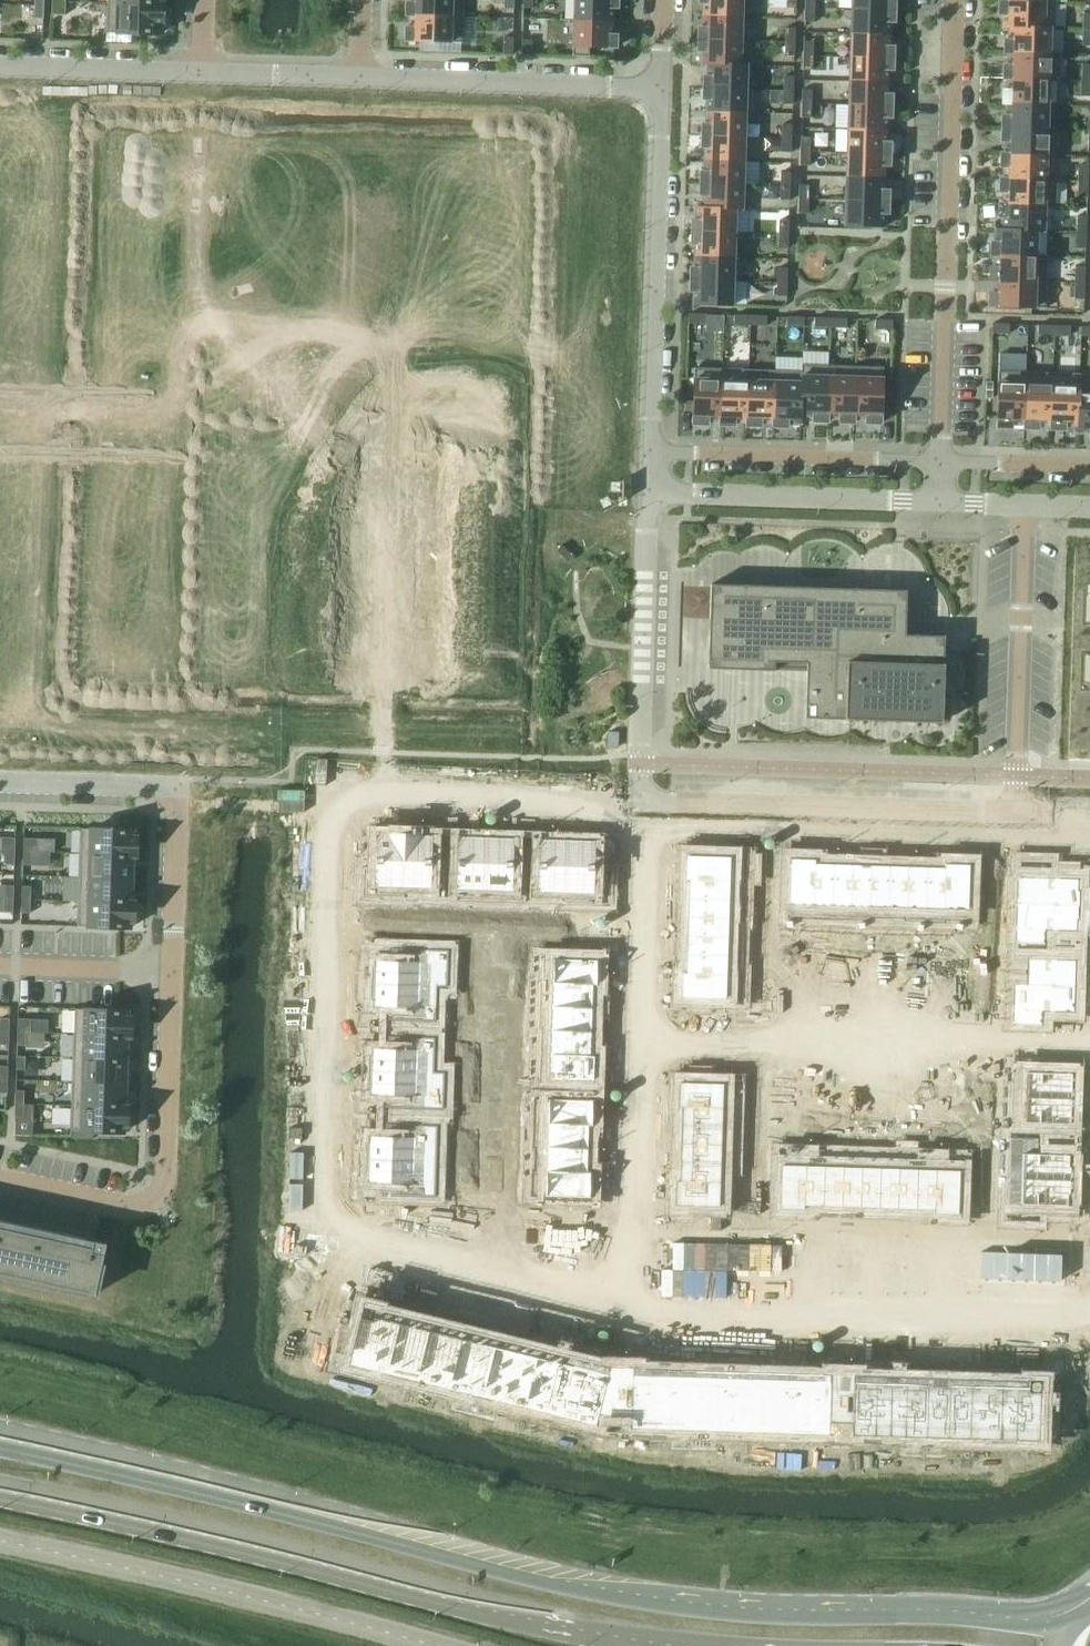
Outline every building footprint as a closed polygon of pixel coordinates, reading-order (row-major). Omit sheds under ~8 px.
[(410,2),(406,2),(406,14),(462,16),(463,0),(410,0),(410,2)] [(504,9),(514,9),(514,0),(504,0),(504,9)] [(574,20),(613,21),(614,7),(617,7),(617,0),(574,0),(574,20)] [(742,0),(699,0),(699,2),(702,2),(702,15),(742,16),(742,0)] [(796,8),(796,0),(786,0),(786,8),(796,8)] [(851,9),(894,10),(895,0),(852,0),(851,9)] [(65,15),(65,1),(52,1),(51,14),(65,15)] [(1055,3),(999,1),(999,14),(1002,14),(1002,27),(1054,28),(1055,3)] [(163,23),(164,4),(107,3),(106,33),(148,34),(159,34),(159,22),(163,23)] [(43,19),(44,5),(34,5),(34,18),(43,19)] [(804,21),(814,22),(814,8),(805,7),(804,21)] [(851,33),(890,34),(891,21),(894,21),(894,10),(851,9),(851,33)] [(462,16),(406,14),(406,15),(409,15),(409,27),(406,27),(405,40),(409,40),(409,41),(461,43),(462,16)] [(698,39),(741,40),(742,16),(702,15),(702,28),(698,28),(698,39)] [(616,36),(613,35),(613,21),(574,20),(573,56),(589,56),(590,47),(612,48),(612,47),(616,47),(616,36)] [(1054,28),(1002,27),(1007,27),(1007,40),(1004,40),(1004,52),(1007,52),(1060,54),(1060,53),(1049,53),(1050,29),(1054,29),(1054,28)] [(785,42),(795,42),(795,28),(785,28),(785,42)] [(1082,29),(1082,46),(1089,46),(1089,30),(1082,29)] [(893,58),(893,47),(890,47),(890,34),(851,33),(850,57),(893,58)] [(513,37),(503,37),(503,54),(512,54),(513,37)] [(741,40),(698,39),(698,50),(701,50),(701,63),(747,65),(747,64),(740,64),(741,40)] [(521,55),(531,55),(532,40),(522,40),(521,55)] [(803,55),(813,56),(813,42),(803,41),(803,55)] [(795,42),(785,42),(784,56),(794,56),(795,42)] [(1003,78),(1059,79),(1060,54),(1007,52),(1007,65),(1004,65),(1003,78)] [(803,69),(812,70),(813,56),(803,55),(803,69)] [(889,82),(889,69),(892,69),(893,58),(850,57),(849,81),(889,82)] [(747,65),(701,63),(701,64),(707,64),(707,76),(704,76),(703,87),(746,89),(747,65)] [(1089,80),(1089,64),(1081,64),(1081,80),(1089,80)] [(793,76),(784,76),(783,90),(793,90),(793,76)] [(1002,103),(1048,104),(1049,80),(1059,80),(1059,79),(1003,78),(1006,78),(1006,90),(1003,90),(1002,103)] [(1081,80),(1080,96),(1089,96),(1089,80),(1081,80)] [(891,106),(892,95),(888,95),(889,82),(849,81),(848,105),(891,106)] [(706,111),(745,113),(746,89),(703,87),(703,99),(706,99),(706,111)] [(801,103),(811,103),(812,89),(802,89),(801,103)] [(783,104),(792,104),(793,90),(783,90),(783,104)] [(801,117),(811,117),(811,103),(801,103),(801,117)] [(1048,104),(1002,103),(1006,103),(1005,116),(1002,116),(1001,128),(1058,130),(1058,129),(1047,129),(1048,104)] [(848,105),(848,129),(887,130),(888,117),(891,117),(891,106),(848,105)] [(744,137),(745,113),(706,111),(705,124),(702,124),(702,135),(744,137)] [(116,120),(115,133),(126,134),(127,120),(116,120)] [(782,138),(791,138),(792,124),(782,124),(782,138)] [(576,126),(575,152),(618,153),(618,127),(576,126)] [(1001,153),(1057,155),(1058,130),(1001,128),(1001,141),(1004,141),(1004,153),(1001,153)] [(430,129),(430,142),(441,142),(441,129),(430,129)] [(848,129),(847,144),(847,153),(890,154),(890,143),(887,143),(887,130),(848,129)] [(115,133),(115,147),(126,147),(126,134),(115,133)] [(151,134),(150,156),(191,157),(192,136),(151,134)] [(744,137),(702,135),(701,146),(705,147),(704,159),(744,161),(744,137)] [(800,151),(810,151),(810,137),(800,137),(800,151)] [(540,138),(540,151),(551,151),(551,138),(540,138)] [(781,152),(791,152),(791,138),(782,138),(781,152)] [(430,142),(429,155),(440,156),(441,142),(430,142)] [(540,151),(539,164),(550,165),(551,151),(540,151)] [(799,165),(800,165),(809,165),(810,151),(800,151),(799,165)] [(847,153),(846,176),(885,178),(886,165),(889,165),(890,154),(847,153)] [(1000,179),(1056,180),(1045,179),(1046,156),(1057,156),(1057,155),(1001,153),(1000,166),(1004,166),(1003,179),(1000,178),(1000,179)] [(150,156),(150,177),(190,178),(191,157),(150,156)] [(700,183),(743,185),(744,161),(704,159),(704,172),(700,172),(700,183)] [(114,162),(114,176),(125,176),(126,163),(114,162)] [(1087,181),(1088,165),(1078,165),(1077,181),(1087,181)] [(429,169),(428,182),(439,182),(440,169),(429,169)] [(780,186),(790,186),(790,172),(780,172),(780,186)] [(114,176),(114,189),(125,189),(125,176),(114,176)] [(888,202),(888,191),(885,190),(885,178),(846,176),(845,200),(888,202)] [(150,177),(149,198),(190,200),(190,178),(150,177)] [(999,204),(1055,206),(1056,180),(1000,179),(999,191),(1003,191),(1002,204),(999,204)] [(1087,181),(1077,181),(1077,197),(1087,198),(1087,181)] [(428,182),(428,195),(439,196),(439,182),(428,182)] [(742,209),(743,185),(700,183),(700,184),(703,185),(703,207),(696,206),(696,207),(742,209)] [(798,199),(808,199),(809,185),(799,185),(798,199)] [(780,186),(780,200),(789,200),(790,186),(780,186)] [(538,188),(538,201),(549,202),(550,188),(538,188)] [(149,198),(148,219),(189,221),(190,200),(149,198)] [(798,199),(798,213),(808,213),(808,199),(798,199)] [(844,225),(884,227),(884,213),(888,213),(888,202),(845,200),(844,225)] [(538,201),(538,215),(549,215),(549,202),(538,201)] [(995,229),(1044,231),(1044,206),(1055,207),(1055,206),(999,204),(999,216),(1002,216),(1001,229),(995,228),(995,229)] [(113,205),(113,218),(124,219),(124,205),(113,205)] [(742,209),(696,207),(695,220),(692,220),(692,231),(735,233),(735,209),(742,209)] [(427,209),(427,222),(438,222),(439,209),(427,209)] [(1076,216),(1076,232),(1086,232),(1086,216),(1076,216)] [(113,218),(112,232),(123,232),(124,219),(113,218)] [(789,220),(779,220),(778,234),(788,234),(789,220)] [(427,222),(427,235),(438,235),(438,222),(427,222)] [(537,227),(537,240),(548,240),(548,227),(537,227)] [(1044,231),(995,229),(994,242),(991,242),(991,255),(994,255),(1047,256),(1047,255),(1036,255),(1037,231),(1044,232),(1044,231)] [(694,255),(734,257),(735,233),(692,231),(691,242),(695,242),(694,255)] [(1086,232),(1076,232),(1075,248),(1085,248),(1086,232)] [(778,234),(778,248),(788,248),(788,234),(778,234)] [(426,248),(426,262),(437,262),(437,249),(426,248)] [(734,257),(694,255),(694,268),(691,268),(690,279),(733,280),(734,257)] [(993,280),(1046,282),(1047,256),(994,255),(994,267),(990,267),(990,280),(993,280)] [(426,262),(425,275),(436,275),(437,262),(426,262)] [(1074,283),(1084,283),(1085,267),(1075,266),(1074,283)] [(787,268),(777,268),(777,282),(787,282),(787,268)] [(733,280),(690,279),(690,290),(693,290),(693,304),(732,305),(733,280)] [(993,280),(993,292),(990,292),(989,305),(992,305),(992,306),(1045,308),(1046,282),(993,280)] [(777,282),(776,296),(786,296),(787,282),(777,282)] [(1084,299),(1084,283),(1074,283),(1074,299),(1084,299)] [(425,288),(424,302),(436,302),(436,289),(425,288)] [(424,302),(424,315),(435,315),(436,302),(424,302)] [(705,314),(688,313),(688,323),(705,324),(705,314)] [(750,325),(750,315),(734,314),(734,324),(750,325)] [(750,315),(750,325),(766,325),(766,315),(750,315)] [(787,326),(803,326),(803,317),(787,316),(787,326)] [(814,327),(830,327),(830,317),(814,317),(814,327)] [(830,317),(830,327),(846,328),(847,318),(830,317)] [(892,320),(875,319),(874,329),(892,330),(892,320)] [(2,320),(2,331),(15,332),(16,321),(2,320)] [(991,333),(1008,333),(1009,324),(991,323),(991,333)] [(1037,325),(1037,334),(1053,335),(1054,325),(1037,325)] [(1070,326),(1054,325),(1053,335),(1070,335),(1070,326)] [(1080,326),(1080,336),(1089,336),(1089,326),(1080,326)] [(525,344),(524,356),(535,356),(536,345),(525,344)] [(536,345),(535,356),(546,356),(547,345),(536,345)] [(562,346),(562,357),(573,357),(573,346),(562,346)] [(573,346),(573,357),(584,357),(584,346),(573,346)] [(592,347),(591,358),(602,358),(603,347),(592,347)] [(787,423),(800,424),(802,364),(801,364),(801,371),(775,370),(773,423),(773,427),(787,427),(787,423)] [(827,422),(827,418),(829,365),(802,364),(800,424),(801,417),(813,418),(813,421),(827,422)] [(853,422),(853,419),(855,366),(829,365),(827,418),(839,418),(839,422),(853,422)] [(853,419),(866,419),(866,423),(880,423),(880,420),(881,420),(883,367),(855,366),(853,419)] [(707,421),(720,421),(721,368),(694,368),(692,421),(693,421),(693,424),(707,424),(707,421)] [(734,422),(746,422),(748,369),(721,368),(720,421),(719,425),(733,425),(734,422)] [(775,370),(748,369),(746,422),(746,426),(760,426),(760,423),(773,423),(775,370)] [(1025,372),(998,371),(996,424),(997,424),(997,427),(1011,428),(1011,424),(1024,425),(1025,372)] [(1037,425),(1050,425),(1052,373),(1025,372),(1024,425),(1023,428),(1037,428),(1037,425)] [(1064,426),(1076,426),(1076,433),(1077,433),(1079,373),(1052,373),(1050,425),(1050,429),(1064,429),(1064,426)] [(1080,373),(1079,373),(1077,433),(1089,433),(1089,437),(1089,380),(1079,380),(1080,373)] [(29,523),(29,534),(42,535),(43,524),(29,523)] [(43,524),(42,535),(56,535),(56,524),(43,524)] [(90,579),(90,591),(101,591),(101,580),(90,579)] [(805,718),(941,722),(944,636),(905,634),(906,590),(710,584),(708,668),(774,671),(774,670),(806,671),(805,718)] [(89,605),(89,616),(100,616),(100,605),(89,605)] [(89,616),(88,627),(100,627),(100,616),(89,616)] [(88,655),(87,666),(98,667),(99,656),(88,655)] [(87,666),(87,677),(98,678),(98,667),(87,666)] [(86,706),(86,717),(97,717),(97,706),(86,706)] [(86,717),(85,728),(96,728),(97,717),(86,717)] [(136,855),(137,837),(133,837),(133,829),(122,829),(80,828),(80,853),(136,855)] [(363,866),(362,894),(377,894),(378,884),(403,885),(404,834),(390,834),(390,836),(378,835),(377,867),(363,866)] [(404,834),(403,885),(428,886),(427,896),(443,897),(444,869),(430,868),(431,837),(419,837),(419,835),(404,834)] [(15,851),(15,838),(2,837),(1,851),(6,851),(15,851)] [(37,838),(23,838),(23,851),(32,852),(37,852),(37,838)] [(444,869),(443,897),(459,897),(459,886),(484,887),(486,839),(459,838),(458,869),(444,869)] [(486,839),(484,887),(509,888),(509,899),(524,899),(525,871),(511,871),(512,840),(486,839)] [(525,871),(524,899),(540,900),(541,889),(566,890),(567,841),(541,840),(540,872),(525,871)] [(567,841),(566,890),(590,891),(590,901),(606,902),(607,874),(592,874),(593,842),(567,841)] [(769,850),(769,860),(782,860),(783,851),(769,850)] [(14,864),(15,851),(6,851),(5,864),(14,864)] [(32,865),(32,852),(23,851),(22,865),(32,865)] [(136,856),(136,855),(80,853),(79,877),(132,878),(132,856),(136,856)] [(684,873),(684,874),(685,874),(684,880),(688,880),(688,879),(730,881),(731,856),(685,854),(685,867),(684,867),(684,868),(685,868),(685,873),(684,873)] [(790,858),(788,903),(813,904),(815,862),(816,862),(816,858),(810,858),(809,858),(804,858),(804,857),(803,857),(803,858),(790,858)] [(815,862),(813,904),(832,905),(833,863),(816,862),(815,862)] [(944,862),(944,866),(945,867),(944,908),(969,909),(970,863),(957,863),(957,862),(956,862),(956,863),(951,863),(951,862),(950,862),(950,863),(944,862)] [(1020,862),(1019,878),(1030,878),(1029,903),(1080,904),(1080,890),(1078,890),(1079,878),(1047,877),(1048,863),(1020,862)] [(833,863),(832,905),(850,905),(852,864),(833,863)] [(852,864),(850,905),(869,906),(870,864),(852,864)] [(870,864),(869,906),(888,907),(889,865),(870,864)] [(889,865),(888,907),(906,907),(908,865),(889,865)] [(908,865),(906,907),(925,908),(926,866),(908,865)] [(926,866),(925,908),(944,908),(945,867),(944,866),(926,866)] [(131,902),(132,878),(79,877),(78,901),(135,903),(135,902),(131,902)] [(688,880),(688,898),(730,899),(730,881),(688,879),(688,880)] [(768,882),(768,891),(781,891),(782,882),(768,882)] [(13,899),(14,885),(5,885),(4,899),(13,899)] [(31,886),(22,886),(21,899),(30,899),(31,886)] [(688,898),(687,917),(729,918),(730,899),(688,898)] [(13,912),(13,899),(4,899),(4,912),(13,912)] [(30,913),(30,899),(21,899),(21,913),(30,913)] [(134,921),(135,903),(78,901),(77,926),(115,927),(119,927),(130,928),(130,921),(134,921)] [(1018,927),(1017,943),(1045,944),(1045,930),(1077,931),(1077,919),(1079,919),(1080,904),(1029,903),(1028,928),(1018,927)] [(767,911),(767,919),(781,920),(781,911),(767,911)] [(687,917),(687,935),(729,937),(729,918),(687,917)] [(767,919),(767,928),(780,928),(781,920),(767,919)] [(787,933),(787,946),(796,946),(796,933),(787,933)] [(822,934),(822,947),(830,947),(831,934),(822,934)] [(831,934),(830,947),(839,948),(839,934),(831,934)] [(687,935),(686,954),(728,955),(729,937),(687,935)] [(860,935),(859,948),(868,949),(868,935),(860,935)] [(868,935),(868,949),(876,949),(877,935),(868,935)] [(897,936),(896,950),(905,950),(905,936),(897,936)] [(905,936),(905,950),(913,950),(914,937),(905,936)] [(934,937),(933,951),(942,951),(943,938),(934,937)] [(959,938),(958,952),(967,952),(968,938),(959,938)] [(469,942),(468,951),(482,952),(482,943),(469,942)] [(1017,943),(1017,959),(1027,959),(1027,984),(1075,986),(1076,960),(1045,958),(1045,944),(1017,943)] [(373,969),(373,983),(436,985),(437,949),(391,948),(390,963),(377,962),(377,969),(373,969)] [(766,948),(766,956),(779,957),(780,948),(766,948)] [(685,971),(685,972),(727,974),(728,955),(686,954),(685,971)] [(766,956),(765,965),(779,965),(779,957),(766,956)] [(552,957),(551,982),(593,984),(593,985),(597,985),(598,959),(552,957)] [(681,983),(681,984),(681,997),(727,999),(727,974),(685,972),(685,971),(681,971),(681,977),(681,978),(681,983)] [(488,972),(488,980),(502,981),(502,972),(488,972)] [(488,980),(488,989),(501,989),(502,981),(488,980)] [(551,982),(551,1006),(592,1008),(593,985),(593,984),(551,982)] [(373,983),(372,997),(376,997),(376,1004),(389,1004),(389,1019),(435,1021),(436,985),(373,983)] [(1015,1009),(1015,1025),(1042,1025),(1043,1011),(1074,1012),(1075,986),(1027,984),(1026,1009),(1015,1009)] [(764,997),(764,1006),(778,1006),(778,997),(764,997)] [(551,1006),(550,1030),(592,1032),(592,1008),(551,1006)] [(127,1010),(115,1010),(112,1010),(74,1009),(74,1033),(131,1035),(131,1017),(127,1017),(127,1010)] [(9,1018),(0,1018),(0,1029),(0,1031),(9,1031),(9,1018)] [(31,1019),(18,1018),(17,1032),(26,1032),(30,1032),(31,1019)] [(487,1020),(486,1028),(500,1029),(500,1020),(487,1020)] [(466,1021),(466,1030),(479,1030),(480,1022),(466,1021)] [(486,1031),(486,1037),(500,1037),(500,1029),(486,1028),(486,1031)] [(466,1030),(465,1039),(479,1039),(479,1030),(466,1030)] [(550,1030),(549,1054),(591,1056),(591,1054),(592,1032),(550,1030)] [(9,1031),(0,1031),(0,1045),(8,1045),(9,1031)] [(26,1045),(26,1032),(17,1032),(17,1045),(26,1045)] [(131,1036),(131,1035),(74,1033),(73,1057),(126,1059),(127,1036),(131,1036)] [(371,1057),(370,1071),(433,1073),(435,1037),(388,1036),(388,1050),(374,1050),(374,1057),(371,1057)] [(549,1054),(548,1079),(594,1081),(595,1055),(591,1054),(591,1056),(549,1054)] [(25,1056),(16,1056),(16,1069),(25,1069),(25,1056)] [(1014,1056),(1013,1072),(1024,1072),(1023,1097),(1072,1099),(1072,1072),(1041,1071),(1041,1057),(1014,1056)] [(125,1083),(126,1059),(73,1057),(72,1081),(125,1083)] [(370,1071),(370,1085),(373,1085),(373,1092),(386,1092),(386,1107),(432,1108),(433,1073),(370,1071)] [(762,1078),(762,1087),(775,1088),(775,1079),(762,1078)] [(485,1079),(485,1087),(498,1087),(498,1079),(485,1079)] [(124,1106),(125,1083),(72,1081),(71,1105),(128,1107),(128,1106),(124,1106)] [(677,1100),(677,1101),(677,1107),(681,1107),(681,1106),(723,1108),(724,1083),(678,1081),(677,1094),(677,1095),(677,1100)] [(485,1087),(484,1096),(498,1096),(498,1087),(485,1087)] [(24,1090),(15,1090),(15,1103),(24,1104),(24,1090)] [(1012,1122),(1011,1137),(1039,1138),(1039,1124),(1071,1125),(1072,1099),(1023,1097),(1022,1122),(1012,1122)] [(548,1098),(547,1123),(589,1124),(589,1126),(593,1126),(594,1099),(548,1098)] [(23,1117),(24,1104),(15,1103),(14,1117),(23,1117)] [(128,1125),(128,1107),(71,1105),(70,1130),(72,1130),(123,1132),(124,1125),(128,1125)] [(681,1107),(681,1125),(722,1126),(723,1108),(681,1106),(681,1107)] [(463,1109),(463,1118),(476,1118),(477,1110),(463,1109)] [(463,1118),(463,1126),(476,1127),(476,1118),(463,1118)] [(761,1119),(760,1127),(774,1128),(774,1119),(761,1119)] [(781,1121),(781,1134),(790,1134),(790,1121),(781,1121)] [(816,1122),(816,1135),(824,1135),(825,1122),(816,1122)] [(825,1122),(824,1135),(833,1136),(833,1122),(825,1122)] [(368,1144),(367,1159),(431,1161),(432,1125),(385,1123),(385,1138),(371,1138),(371,1144),(368,1144)] [(547,1123),(546,1147),(588,1148),(589,1126),(589,1124),(547,1123)] [(854,1123),(853,1136),(862,1137),(862,1123),(854,1123)] [(862,1123),(862,1137),(870,1137),(871,1123),(862,1123)] [(891,1124),(890,1138),(899,1138),(899,1124),(891,1124)] [(899,1124),(899,1138),(907,1138),(908,1125),(899,1124)] [(681,1125),(680,1144),(722,1145),(722,1126),(681,1125)] [(928,1125),(927,1139),(936,1139),(937,1126),(928,1125)] [(953,1126),(952,1140),(961,1140),(962,1126),(953,1126)] [(760,1127),(760,1136),(774,1136),(774,1128),(760,1127)] [(483,1136),(483,1145),(496,1145),(496,1137),(483,1136)] [(1011,1137),(1010,1153),(1021,1154),(1020,1179),(1071,1180),(1071,1165),(1069,1165),(1070,1154),(1038,1153),(1039,1138),(1011,1137)] [(680,1144),(679,1162),(721,1163),(722,1145),(680,1144)] [(483,1145),(482,1154),(496,1154),(496,1145),(483,1145)] [(546,1147),(545,1171),(587,1172),(587,1171),(588,1148),(546,1147)] [(759,1156),(759,1165),(773,1165),(773,1157),(759,1156)] [(367,1159),(367,1173),(370,1173),(370,1180),(383,1180),(383,1195),(429,1196),(431,1161),(367,1159)] [(679,1180),(679,1181),(721,1182),(721,1163),(679,1162),(679,1180)] [(780,1163),(778,1209),(792,1210),(793,1210),(797,1210),(797,1211),(798,1211),(798,1210),(804,1210),(805,1206),(803,1206),(805,1164),(780,1163)] [(805,1164),(803,1206),(805,1206),(822,1207),(823,1165),(805,1164)] [(759,1165),(759,1173),(772,1174),(773,1165),(759,1165)] [(823,1165),(822,1207),(841,1207),(842,1165),(823,1165)] [(842,1165),(841,1207),(859,1208),(861,1166),(842,1165)] [(861,1166),(859,1208),(878,1209),(879,1167),(861,1166)] [(879,1167),(878,1209),(897,1209),(898,1167),(879,1167)] [(898,1167),(897,1209),(915,1210),(917,1168),(898,1167)] [(917,1168),(915,1210),(933,1210),(934,1210),(935,1168),(917,1168)] [(933,1210),(933,1214),(939,1215),(940,1215),(945,1215),(944,1215),(945,1215),(959,1215),(960,1169),(935,1168),(934,1210),(933,1210)] [(545,1171),(544,1196),(590,1197),(591,1171),(587,1171),(587,1172),(545,1171)] [(1009,1203),(1008,1219),(1036,1220),(1037,1205),(1068,1207),(1068,1195),(1070,1195),(1071,1180),(1020,1179),(1019,1204),(1009,1203)] [(674,1191),(674,1192),(674,1206),(720,1207),(721,1182),(679,1181),(679,1180),(675,1180),(675,1186),(674,1186),(674,1187),(675,1187),(674,1191)] [(460,1197),(460,1206),(474,1206),(474,1197),(460,1197)] [(481,1198),(481,1207),(494,1207),(495,1198),(481,1198)] [(758,1207),(757,1216),(771,1216),(771,1207),(758,1207)] [(95,1294),(106,1243),(94,1240),(93,1247),(0,1227),(0,1273),(95,1294)] [(360,1316),(348,1364),(373,1370),(374,1368),(373,1368),(374,1363),(402,1370),(401,1375),(400,1377),(435,1386),(436,1384),(435,1383),(436,1379),(464,1386),(463,1390),(462,1392),(596,1425),(599,1413),(630,1414),(630,1428),(670,1429),(670,1427),(670,1422),(683,1422),(683,1427),(682,1427),(682,1429),(716,1430),(716,1428),(715,1428),(715,1424),(744,1424),(744,1429),(743,1429),(743,1431),(777,1432),(777,1430),(776,1430),(777,1425),(789,1426),(789,1431),(788,1433),(829,1434),(829,1421),(851,1422),(850,1435),(891,1436),(891,1434),(891,1429),(903,1430),(903,1434),(903,1437),(986,1439),(986,1437),(986,1432),(1014,1433),(1014,1438),(1014,1440),(1040,1441),(1041,1391),(1029,1391),(1029,1387),(852,1381),(852,1382),(831,1382),(831,1380),(631,1374),(631,1375),(609,1374),(609,1373),(374,1315),(375,1308),(363,1305),(360,1316)]
